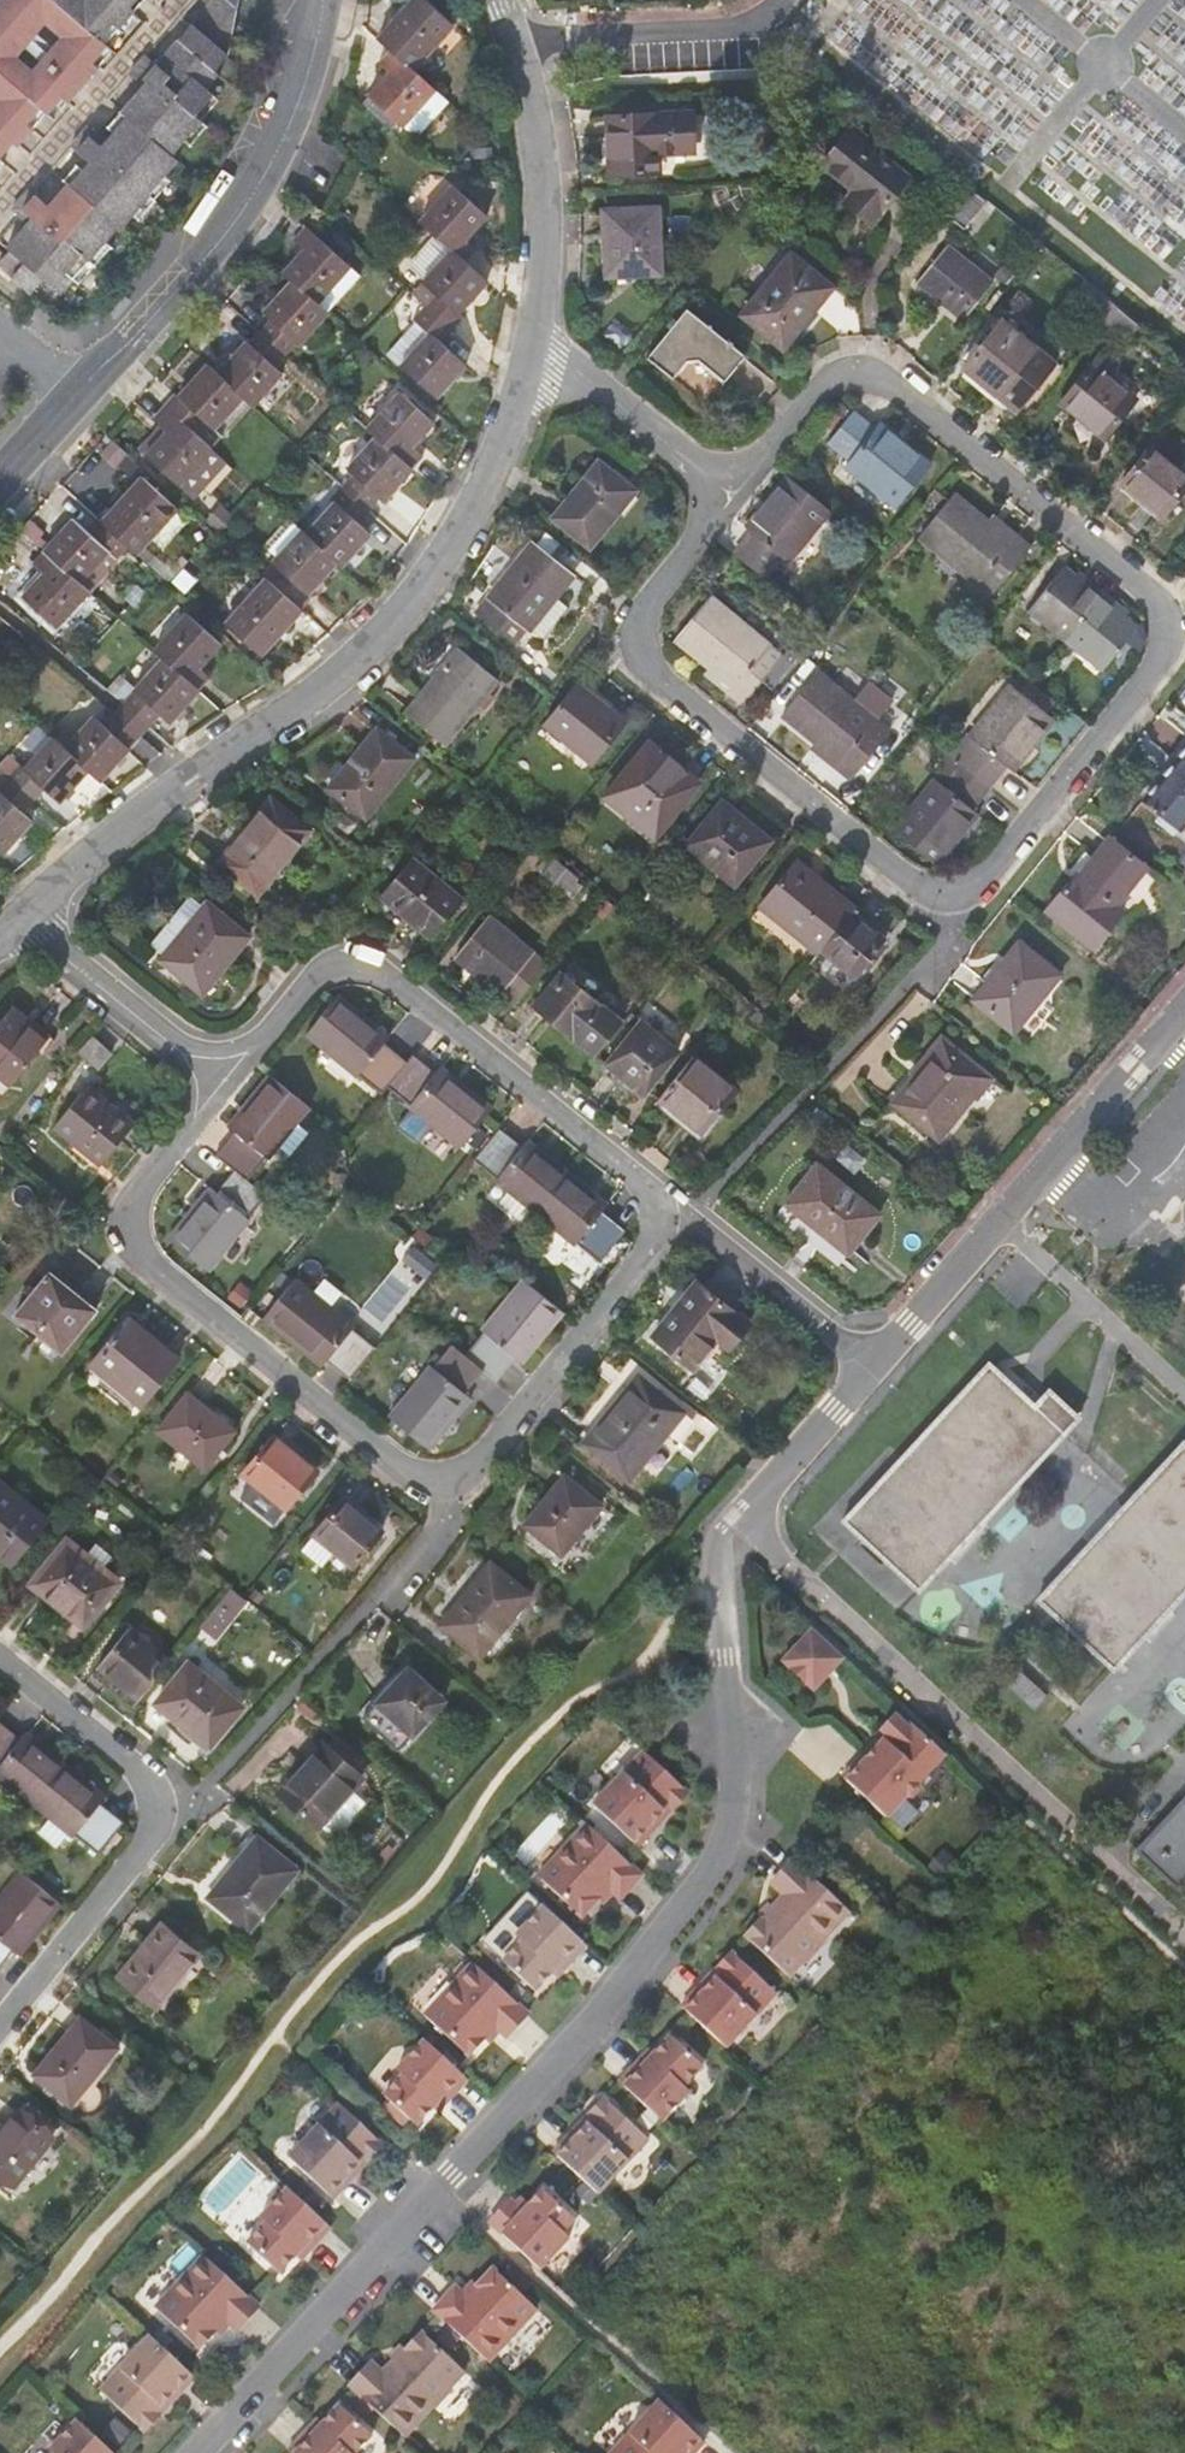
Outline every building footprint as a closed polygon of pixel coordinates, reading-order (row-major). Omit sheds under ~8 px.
[(0,7),(0,175),(7,166),(2,160),(15,144),(21,149),(35,133),(30,128),(43,112),(48,117),(56,124),(116,54),(110,49),(104,44),(118,28),(123,34),(139,15),(133,10),(141,0),(6,0),(0,7)] [(126,229),(127,231),(188,166),(177,156),(203,123),(199,119),(217,97),(210,91),(221,77),(216,72),(230,55),(242,0),(214,0),(158,66),(148,57),(130,77),(145,91),(123,116),(131,123),(118,137),(110,147),(90,129),(73,149),(94,168),(73,191),(71,189),(52,211),(32,194),(16,212),(31,225),(11,249),(16,253),(49,279),(68,295),(126,229)] [(133,10),(139,15),(151,0),(141,0),(133,10)] [(427,0),(412,0),(377,40),(389,50),(412,71),(453,24),(427,0)] [(104,44),(110,49),(123,34),(118,28),(104,44)] [(412,71),(389,50),(379,62),(389,71),(368,96),(401,125),(432,90),(412,71)] [(30,128),(35,133),(48,117),(43,112),(30,128)] [(118,137),(131,123),(123,116),(110,130),(118,137)] [(699,122),(613,126),(616,177),(663,175),(663,159),(700,158),(699,122)] [(848,143),(822,174),(854,201),(844,213),(868,234),(905,190),(848,143)] [(466,235),(486,212),(453,183),(421,219),(452,246),(466,259),(477,246),(466,235)] [(938,221),(961,240),(984,211),(961,192),(938,221)] [(613,241),(615,281),(666,278),(661,213),(607,216),(608,241),(613,241)] [(311,229),(300,242),(311,251),(290,276),(298,283),(324,306),(357,270),(311,229)] [(466,259),(452,246),(424,278),(436,289),(425,301),(452,325),(463,313),(459,309),(488,278),(466,259)] [(16,253),(0,271),(0,278),(11,288),(17,280),(35,295),(49,279),(16,253)] [(794,256),(744,317),(783,350),(833,289),(794,256)] [(992,294),(945,256),(917,290),(963,329),(992,294)] [(324,306),(298,283),(269,316),(276,322),(267,333),(296,359),(335,316),(324,306)] [(452,325),(425,301),(412,315),(428,329),(399,361),(436,393),(464,362),(439,340),(452,325)] [(745,358),(689,311),(649,360),(673,381),(687,363),(699,362),(725,383),(745,358)] [(1135,332),(1117,317),(1105,331),(1124,346),(1135,332)] [(1012,420),(1053,370),(1001,328),(961,378),(1012,420)] [(261,407),(290,375),(286,371),(296,359),(267,333),(256,345),(254,342),(224,375),(251,398),(261,407)] [(1115,372),(1101,360),(1060,411),(1102,445),(1133,409),(1104,385),(1115,372)] [(202,436),(213,424),(222,431),(251,398),(224,375),(215,367),(175,413),(202,436)] [(436,418),(403,388),(370,425),(380,433),(416,465),(426,454),(414,443),(436,418)] [(175,413),(163,426),(174,436),(154,459),(188,489),(220,453),(202,436),(175,413)] [(899,507),(932,468),(881,425),(876,430),(855,413),(829,443),(851,462),(848,464),(899,507)] [(371,506),(382,494),(386,498),(416,465),(380,433),(350,466),(355,470),(344,481),(371,506)] [(87,501),(130,455),(111,437),(68,483),(87,501)] [(639,494),(604,465),(558,520),(593,550),(639,494)] [(1180,498),(1141,466),(1112,501),(1152,533),(1180,498)] [(137,546),(146,554),(186,509),(151,477),(111,523),(137,546)] [(374,531),(360,519),(371,506),(344,481),(333,494),(336,497),(307,530),(340,559),(345,563),(374,531)] [(736,547),(741,552),(724,573),(741,588),(755,598),(772,577),(775,580),(818,527),(778,494),(736,547)] [(1014,542),(957,494),(931,525),(989,572),(984,576),(1000,590),(1033,550),(1018,537),(1014,542)] [(111,523),(98,537),(81,521),(53,553),(89,585),(117,553),(126,561),(137,546),(111,523)] [(307,530),(303,526),(273,560),(281,567),(273,578),(301,602),(340,559),(307,530)] [(580,578),(540,544),(483,613),(520,643),(531,629),(536,633),(560,603),(580,578)] [(53,553),(41,567),(52,577),(32,600),(65,629),(98,593),(89,585),(53,553)] [(227,621),(263,652),(305,606),(301,602),(273,578),(269,574),(227,621)] [(1075,600),(1055,583),(1026,618),(1099,679),(1128,643),(1106,625),(1110,621),(1079,595),(1075,600)] [(722,611),(717,607),(676,657),(716,689),(756,639),(754,637),(773,614),(755,598),(741,588),(722,611)] [(560,603),(536,633),(550,643),(573,614),(560,603)] [(204,687),(214,677),(204,667),(224,643),(191,613),(160,648),(167,655),(204,687)] [(785,660),(758,639),(722,683),(735,694),(732,698),(746,710),(785,660)] [(500,682),(462,650),(410,711),(449,745),(500,682)] [(127,699),(154,724),(165,713),(174,721),(204,687),(167,655),(127,699)] [(627,723),(583,685),(550,724),(595,762),(627,723)] [(1059,719),(1016,685),(975,735),(981,741),(942,787),(936,782),(894,833),(937,868),(978,818),(973,812),(1011,765),(1017,770),(1059,719)] [(809,692),(784,723),(843,771),(839,776),(852,786),(885,747),(872,735),(868,740),(809,692)] [(117,707),(104,721),(96,713),(67,746),(92,768),(103,778),(145,732),(117,707)] [(419,757),(383,727),(335,786),(371,816),(419,757)] [(55,736),(25,769),(20,764),(11,774),(37,797),(46,787),(62,801),(92,768),(67,746),(55,736)] [(652,743),(608,796),(658,837),(696,791),(678,775),(683,769),(652,743)] [(1184,832),(1184,757),(1148,801),(1184,832)] [(678,775),(696,791),(701,785),(683,769),(678,775)] [(11,774),(0,786),(0,844),(7,850),(35,818),(26,810),(37,797),(11,774)] [(312,827),(275,797),(220,864),(257,894),(312,827)] [(774,843),(726,802),(691,845),(739,885),(774,843)] [(1081,876),(1078,873),(1048,909),(1095,949),(1124,913),(1118,907),(1149,870),(1112,839),(1081,876)] [(801,859),(764,903),(823,951),(824,950),(856,912),(859,907),(801,859)] [(415,861),(384,899),(433,938),(471,893),(452,877),(445,886),(415,861)] [(249,938),(208,904),(161,960),(204,994),(249,938)] [(856,977),(888,939),(856,912),(824,950),(856,977)] [(517,1006),(550,966),(491,918),(458,958),(517,1006)] [(1060,980),(1021,947),(974,1003),(1013,1036),(1060,980)] [(595,1055),(622,1022),(562,972),(535,1005),(595,1055)] [(357,1078),(359,1075),(381,1093),(388,1084),(410,1059),(399,1049),(388,1041),(392,1035),(340,992),(305,1035),(357,1078)] [(55,1033),(18,1005),(0,1026),(0,1065),(17,1079),(55,1033)] [(676,1053),(641,1024),(607,1064),(643,1093),(676,1053)] [(101,1069),(115,1053),(97,1036),(82,1053),(85,1055),(101,1069)] [(988,1084),(940,1044),(890,1104),(938,1145),(988,1084)] [(388,1084),(413,1105),(411,1107),(461,1149),(494,1109),(471,1091),(443,1068),(439,1074),(414,1054),(410,1059),(388,1084)] [(692,1056),(657,1098),(700,1134),(735,1091),(692,1056)] [(228,1127),(232,1131),(225,1140),(215,1152),(233,1167),(246,1178),(263,1157),(266,1159),(308,1108),(269,1075),(228,1127)] [(137,1122),(92,1086),(57,1127),(103,1164),(137,1122)] [(535,1215),(567,1176),(545,1157),(527,1143),(523,1148),(500,1128),(473,1160),(497,1180),(495,1182),(512,1197),(503,1209),(525,1227),(535,1215)] [(815,1164),(781,1205),(811,1230),(815,1226),(847,1253),(877,1216),(815,1164)] [(247,1219),(245,1217),(265,1194),(246,1178),(233,1167),(224,1178),(214,1191),(208,1186),(168,1236),(206,1268),(247,1219)] [(535,1215),(575,1248),(577,1246),(599,1264),(625,1232),(603,1214),(607,1209),(584,1190),(567,1176),(535,1215)] [(371,1299),(391,1315),(436,1259),(417,1243),(371,1299)] [(40,1335),(31,1347),(54,1365),(98,1311),(52,1273),(17,1316),(40,1335)] [(295,1275),(261,1315),(295,1343),(319,1363),(324,1358),(348,1378),(374,1348),(350,1327),(352,1324),(295,1275)] [(521,1281),(478,1333),(480,1334),(462,1355),(475,1366),(494,1382),(505,1370),(512,1361),(517,1365),(560,1313),(521,1281)] [(747,1328),(696,1286),(652,1339),(691,1372),(717,1341),(728,1350),(747,1328)] [(179,1361),(131,1321),(94,1366),(142,1406),(179,1361)] [(462,1355),(444,1340),(424,1364),(421,1362),(380,1412),(420,1445),(461,1395),(455,1390),(464,1379),(475,1366),(462,1355)] [(991,1368),(845,1522),(918,1591),(1080,1422),(1053,1396),(1038,1413),(991,1368)] [(633,1378),(579,1445),(625,1482),(679,1416),(633,1378)] [(204,1470),(235,1433),(189,1395),(158,1432),(204,1470)] [(275,1439),(245,1475),(287,1510),(317,1473),(275,1439)] [(1042,1589),(1161,1702),(1184,1677),(1184,1451),(1179,1446),(1042,1589)] [(558,1558),(598,1509),(561,1478),(521,1528),(558,1558)] [(50,1518),(2,1479),(0,1481),(0,1551),(14,1562),(50,1518)] [(382,1534),(343,1502),(302,1553),(340,1586),(382,1534)] [(116,1554),(99,1539),(86,1555),(104,1570),(116,1554)] [(70,1542),(37,1583),(85,1622),(119,1582),(104,1570),(86,1555),(70,1542)] [(484,1560),(457,1592),(460,1595),(436,1625),(476,1657),(527,1595),(484,1560)] [(219,1599),(232,1610),(244,1596),(230,1585),(219,1599)] [(130,1627),(95,1670),(134,1703),(169,1660),(130,1627)] [(830,1658),(799,1629),(770,1660),(801,1689),(830,1658)] [(192,1660),(158,1702),(185,1725),(192,1716),(217,1737),(244,1704),(192,1660)] [(441,1693),(403,1663),(359,1716),(397,1746),(441,1693)] [(1052,1698),(1024,1672),(1012,1684),(1041,1710),(1052,1698)] [(932,1753),(888,1712),(884,1716),(882,1714),(869,1728),(871,1730),(867,1735),(871,1739),(865,1745),(861,1741),(830,1775),(874,1816),(894,1794),(900,1795),(907,1788),(907,1780),(932,1753)] [(185,1725),(210,1746),(217,1737),(192,1716),(185,1725)] [(0,1717),(0,1775),(34,1803),(67,1764),(28,1731),(23,1736),(0,1717)] [(349,1788),(359,1777),(319,1742),(278,1790),(318,1825),(320,1823),(333,1835),(337,1834),(349,1821),(351,1814),(363,1800),(349,1788)] [(675,1791),(631,1750),(581,1804),(626,1845),(652,1817),(647,1813),(656,1804),(660,1808),(675,1791)] [(103,1803),(107,1798),(67,1764),(34,1803),(51,1817),(44,1826),(61,1841),(66,1836),(71,1840),(77,1834),(97,1853),(125,1822),(103,1803)] [(1184,1876),(1184,1797),(1137,1848),(1177,1884),(1184,1876)] [(628,1873),(573,1822),(525,1875),(568,1915),(585,1898),(587,1899),(597,1887),(607,1897),(628,1873)] [(257,1835),(210,1893),(252,1926),(300,1870),(257,1835)] [(758,1882),(771,1893),(734,1934),(777,1974),(791,1959),(793,1961),(812,1939),(810,1938),(836,1909),(780,1857),(758,1882)] [(12,1951),(16,1955),(59,1902),(20,1870),(0,1893),(0,1964),(12,1951)] [(531,1904),(503,1934),(509,1939),(489,1959),(522,1989),(546,1963),(550,1968),(573,1943),(531,1904)] [(201,1949),(166,1920),(125,1971),(160,1999),(201,1949)] [(700,1982),(695,1977),(670,2005),(714,2046),(764,1992),(720,1950),(704,1968),(708,1972),(700,1982)] [(460,1961),(411,2013),(455,2053),(471,2037),(473,2039),(484,2027),(493,2035),(515,2012),(460,1961)] [(81,2009),(34,2065),(71,2096),(119,2040),(81,2009)] [(634,2060),(629,2055),(606,2079),(649,2119),(675,2090),(670,2085),(689,2063),(658,2034),(634,2060)] [(455,2077),(412,2038),(385,2068),(390,2073),(370,2094),(403,2123),(426,2098),(432,2102),(455,2077)] [(571,2126),(566,2122),(540,2150),(585,2191),(635,2137),(590,2095),(575,2112),(579,2117),(571,2126)] [(369,2142),(326,2101),(275,2155),(320,2196),(346,2169),(342,2165),(350,2155),(355,2159),(369,2142)] [(18,2103),(0,2126),(0,2165),(14,2176),(53,2130),(18,2103)] [(317,2226),(275,2186),(247,2216),(253,2221),(233,2241),(266,2271),(289,2245),(295,2250),(317,2226)] [(523,2208),(510,2196),(489,2220),(540,2268),(569,2236),(563,2230),(574,2217),(542,2187),(523,2208)] [(191,2252),(142,2306),(185,2347),(201,2329),(203,2331),(215,2319),(224,2328),(246,2304),(191,2252)] [(461,2302),(451,2293),(430,2317),(484,2368),(533,2315),(489,2274),(474,2292),(471,2290),(461,2302)] [(369,2370),(357,2357),(335,2382),(391,2435),(419,2403),(421,2405),(438,2387),(437,2385),(451,2370),(408,2328),(369,2370)] [(181,2375),(137,2334),(86,2388),(131,2430),(146,2412),(142,2408),(151,2398),(156,2403),(181,2375)] [(647,2399),(597,2452),(679,2452),(692,2440),(647,2399)] [(298,2423),(275,2448),(280,2452),(340,2452),(359,2433),(326,2402),(303,2428),(298,2423)] [(64,2416),(37,2447),(41,2452),(40,2452),(103,2452),(64,2416)]
